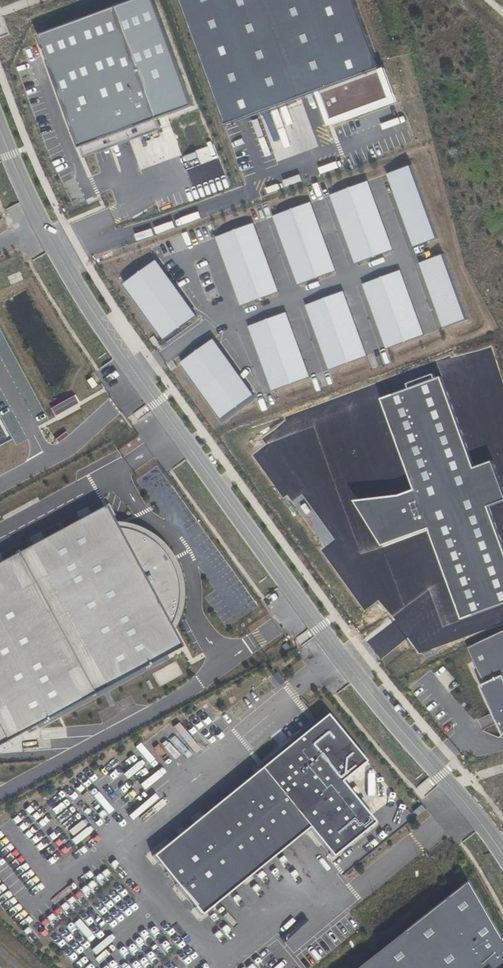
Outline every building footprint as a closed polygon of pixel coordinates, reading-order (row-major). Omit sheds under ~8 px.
[(224,124),(377,67),(351,0),(178,0),(224,124)] [(158,120),(117,9),(40,37),(81,148),(158,120)] [(411,167),(388,175),(415,248),(438,239),(411,167)] [(367,183),(329,197),(356,264),(392,250),(367,183)] [(310,204),(272,217),(299,284),(335,271),(310,204)] [(254,225),(216,238),(243,305),(279,292),(254,225)] [(444,255),(421,263),(443,328),(466,320),(444,255)] [(157,261),(125,283),(164,337),(195,314),(157,261)] [(400,271),(361,284),(388,351),(424,338),(400,271)] [(342,290),(303,303),(330,370),(366,357),(342,290)] [(285,312),(246,325),(273,392),(309,379),(285,312)] [(214,342),(183,364),(221,417),(252,395),(214,342)] [(476,471),(443,380),(383,402),(416,493),(401,498),(355,503),(382,549),(430,531),(463,622),(502,608),(502,546),(490,509),(502,504),(502,488),(494,464),(476,471)] [(11,439),(0,419),(0,444),(11,439)] [(104,510),(0,565),(0,746),(179,650),(170,635),(176,625),(180,614),(182,602),(182,590),(180,578),(176,567),(170,556),(163,547),(154,539),(144,532),(133,528),(122,525),(112,524),(104,510)] [(486,685),(502,678),(502,633),(469,649),(486,685)] [(486,685),(481,688),(502,734),(502,678),(486,685)] [(312,711),(322,703),(319,699),(308,707),(312,711)] [(322,716),(150,856),(202,920),(309,833),(334,863),(378,828),(370,819),(392,801),(322,716)] [(359,967),(502,967),(502,948),(466,880),(359,967)]
